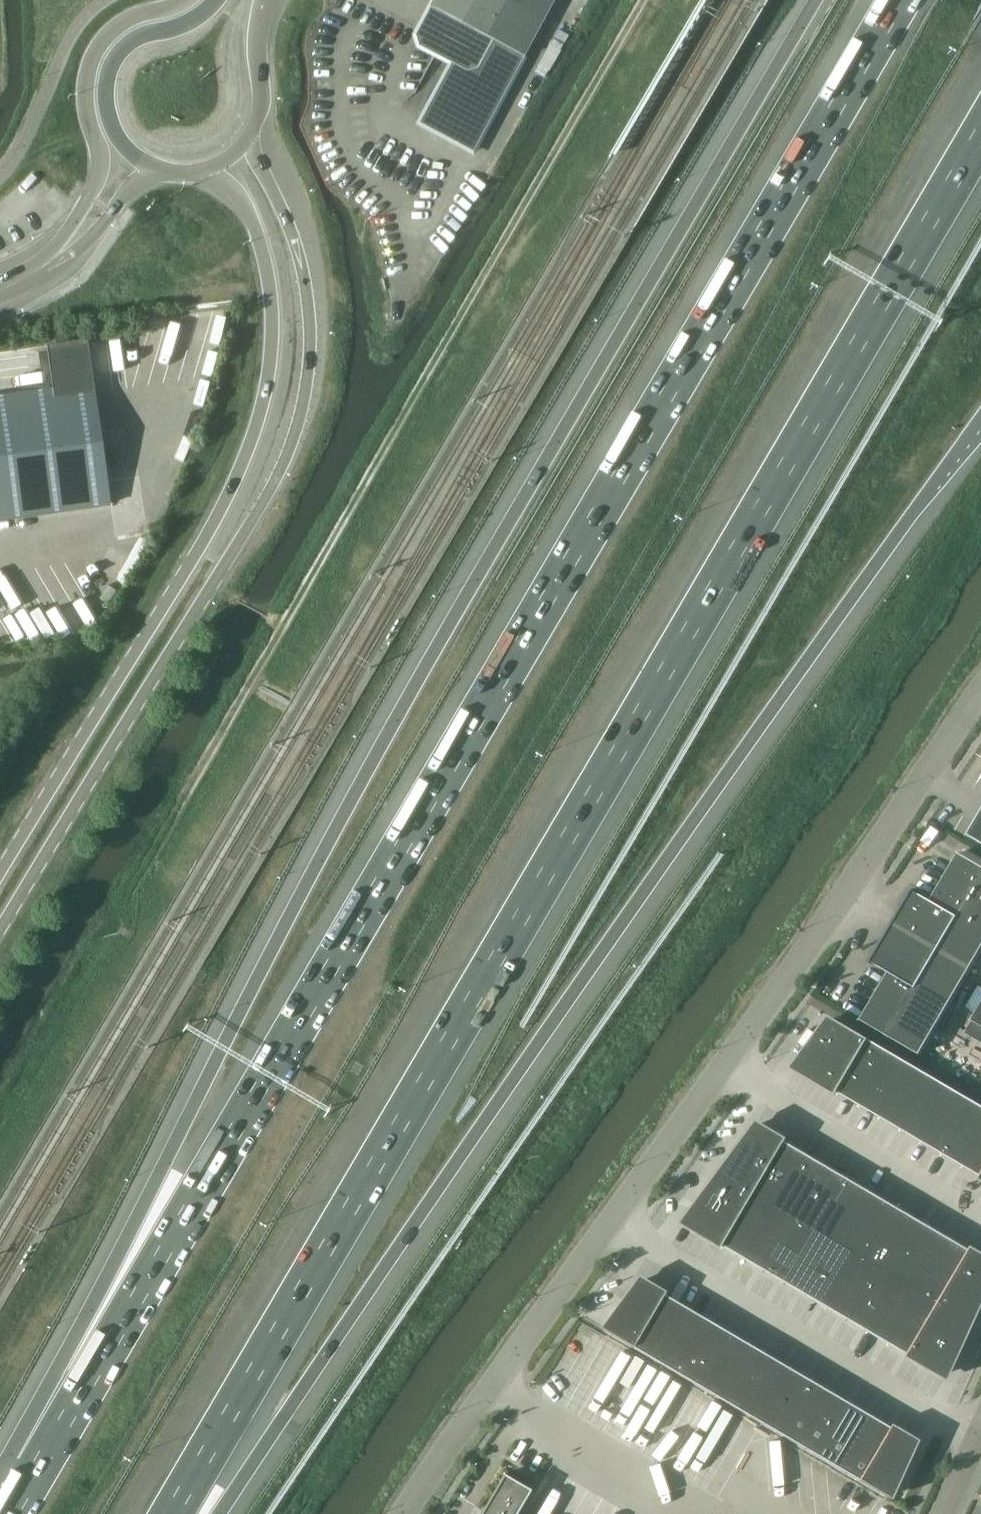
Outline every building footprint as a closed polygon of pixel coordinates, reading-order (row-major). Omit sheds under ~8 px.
[(416,35),(419,45),(451,62),(419,122),(473,151),(554,0),(434,0),(416,35)] [(0,396),(0,519),(111,503),(88,339),(47,345),(53,388),(0,396)] [(970,836),(980,842),(980,818),(970,836)] [(889,972),(861,1020),(921,1055),(980,951),(980,865),(959,852),(931,900),(914,891),(915,889),(913,888),(901,909),(882,942),(870,962),(872,963),(872,962),(889,972)] [(973,1020),(980,1025),(980,1006),(973,1020)] [(857,1027),(833,1013),(792,1069),(822,1087),(857,1027)] [(842,1094),(849,1098),(879,1045),(873,1041),(875,1038),(857,1027),(822,1087),(840,1097),(842,1094)] [(873,1112),(904,1059),(879,1045),(849,1098),(873,1112)] [(928,1073),(904,1059),(873,1112),(897,1126),(928,1073)] [(921,1140),(952,1087),(928,1073),(897,1126),(921,1140)] [(976,1102),(952,1087),(921,1140),(945,1154),(976,1102)] [(969,1168),(980,1149),(980,1105),(976,1102),(945,1154),(969,1168)] [(945,1381),(980,1301),(980,1254),(965,1244),(963,1248),(785,1143),(787,1140),(753,1121),(677,1224),(722,1250),(724,1247),(902,1351),(900,1355),(945,1381)] [(969,1168),(978,1174),(976,1177),(980,1180),(980,1149),(969,1168)] [(659,1287),(639,1276),(600,1328),(626,1343),(659,1287)] [(659,1287),(626,1343),(647,1356),(678,1303),(665,1295),(667,1292),(659,1287)] [(668,1368),(699,1316),(678,1303),(647,1356),(668,1368)] [(721,1328),(699,1316),(668,1368),(690,1381),(721,1328)] [(711,1393),(742,1341),(721,1328),(690,1381),(711,1393)] [(763,1353),(742,1341),(711,1393),(733,1406),(763,1353)] [(754,1418),(785,1366),(763,1353),(733,1406),(754,1418)] [(806,1378),(785,1366),(754,1418),(775,1431),(806,1378)] [(797,1443),(828,1391),(806,1378),(775,1431),(797,1443)] [(849,1403),(828,1391),(797,1443),(818,1456),(849,1403)] [(840,1469),(870,1416),(849,1403),(818,1456),(840,1469)] [(870,1416),(840,1469),(861,1481),(894,1425),(891,1424),(889,1427),(870,1416)] [(918,1439),(894,1425),(861,1481),(891,1499),(918,1439)] [(531,1490),(504,1474),(481,1513),(517,1513),(531,1490)]
